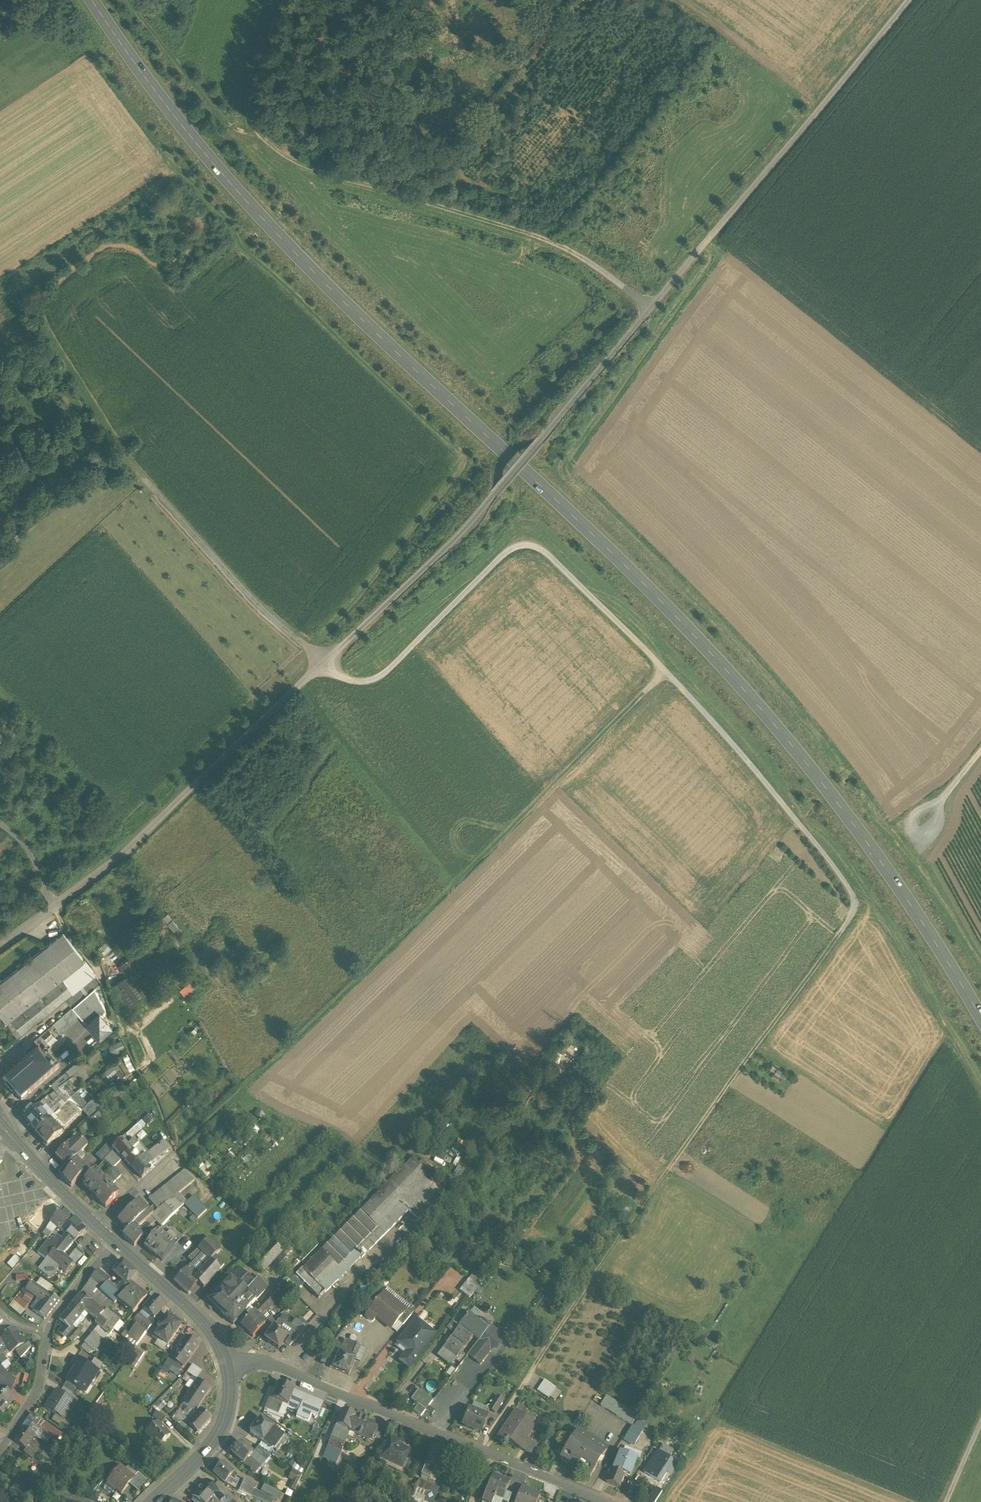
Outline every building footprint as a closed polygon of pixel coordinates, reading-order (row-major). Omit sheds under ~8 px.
[(16,706),(8,715),(14,720),(22,710),(16,706)] [(63,932),(0,981),(0,1013),(6,1021),(18,1036),(65,998),(72,1006),(94,987),(101,981),(63,932)] [(129,957),(120,963),(127,973),(136,967),(129,957)] [(130,975),(109,988),(120,1015),(120,1016),(144,995),(130,975)] [(190,980),(179,988),(184,994),(194,986),(190,980)] [(94,987),(72,1006),(81,1016),(80,1016),(86,1022),(99,1011),(101,1013),(105,1009),(94,987)] [(72,1006),(52,1023),(61,1033),(80,1016),(81,1016),(72,1006)] [(86,1022),(86,1023),(99,1038),(112,1027),(101,1013),(99,1011),(86,1022)] [(42,1039),(48,1047),(60,1036),(53,1028),(42,1039)] [(112,1052),(125,1046),(122,1038),(108,1045),(112,1052)] [(0,1077),(0,1078),(21,1101),(59,1068),(52,1060),(54,1059),(51,1056),(47,1059),(45,1058),(48,1055),(45,1052),(38,1044),(0,1077)] [(109,1076),(121,1068),(116,1060),(104,1069),(109,1076)] [(65,1075),(50,1088),(54,1093),(55,1095),(61,1090),(61,1089),(70,1081),(65,1075)] [(61,1090),(55,1095),(59,1098),(53,1104),(59,1110),(67,1102),(70,1100),(61,1090)] [(54,1093),(48,1098),(53,1104),(59,1098),(55,1095),(54,1093)] [(81,1110),(87,1104),(77,1094),(71,1099),(81,1110)] [(48,1098),(23,1120),(35,1133),(50,1120),(60,1112),(59,1110),(53,1104),(48,1098)] [(82,1113),(70,1100),(67,1102),(59,1110),(60,1112),(50,1120),(54,1125),(56,1123),(63,1130),(82,1113)] [(263,1116),(258,1111),(255,1115),(260,1120),(263,1116)] [(50,1120),(35,1133),(47,1147),(62,1134),(54,1125),(50,1120)] [(86,1121),(77,1129),(82,1134),(91,1126),(86,1121)] [(137,1127),(130,1133),(126,1137),(127,1139),(130,1142),(141,1131),(137,1127)] [(136,1136),(140,1141),(146,1137),(142,1132),(136,1136)] [(264,1135),(259,1140),(264,1144),(269,1140),(264,1135)] [(81,1142),(80,1143),(76,1139),(77,1138),(70,1145),(72,1147),(70,1149),(78,1157),(87,1148),(86,1147),(86,1148),(81,1144),(82,1143),(81,1142)] [(123,1143),(121,1141),(112,1149),(131,1170),(131,1169),(140,1161),(128,1148),(123,1143)] [(137,1146),(134,1142),(128,1148),(140,1161),(148,1155),(138,1145),(137,1146)] [(148,1155),(140,1161),(149,1171),(154,1166),(152,1164),(169,1151),(163,1143),(157,1148),(148,1155)] [(69,1144),(63,1150),(63,1149),(55,1157),(64,1166),(65,1165),(67,1167),(73,1161),(74,1161),(78,1157),(70,1149),(72,1147),(70,1145),(69,1144)] [(108,1146),(97,1158),(102,1163),(112,1153),(112,1149),(108,1146)] [(112,1153),(104,1161),(112,1170),(113,1169),(120,1162),(112,1153)] [(412,1159),(295,1277),(303,1285),(318,1300),(361,1258),(362,1259),(408,1211),(410,1213),(418,1221),(446,1193),(438,1185),(429,1176),(412,1159)] [(73,1161),(67,1167),(65,1165),(64,1166),(58,1173),(71,1188),(71,1187),(85,1173),(74,1161),(73,1161)] [(140,1161),(131,1169),(141,1180),(150,1172),(149,1171),(140,1161)] [(112,1170),(104,1178),(105,1180),(106,1180),(112,1186),(121,1177),(113,1169),(112,1170)] [(104,1182),(94,1172),(82,1184),(105,1209),(118,1196),(110,1188),(112,1186),(106,1180),(105,1180),(104,1182)] [(184,1172),(148,1201),(153,1207),(157,1212),(169,1202),(175,1197),(175,1198),(178,1195),(194,1182),(184,1172)] [(186,1203),(178,1195),(175,1198),(175,1197),(169,1202),(169,1203),(173,1208),(177,1212),(184,1206),(186,1203)] [(186,1203),(184,1206),(197,1220),(206,1211),(193,1197),(186,1203)] [(62,1209),(51,1199),(39,1211),(29,1222),(42,1235),(50,1222),(62,1209)] [(138,1201),(117,1222),(128,1232),(133,1226),(137,1230),(138,1230),(146,1222),(153,1216),(148,1212),(138,1201)] [(169,1202),(157,1212),(160,1215),(160,1216),(162,1217),(169,1210),(170,1211),(173,1208),(169,1203),(169,1202)] [(153,1207),(148,1212),(153,1216),(157,1212),(153,1207)] [(173,1208),(170,1211),(169,1210),(162,1217),(167,1222),(177,1212),(173,1208)] [(62,1209),(50,1222),(61,1231),(72,1219),(62,1209)] [(153,1216),(146,1222),(149,1225),(147,1226),(150,1228),(156,1222),(154,1221),(160,1216),(160,1215),(157,1212),(153,1216)] [(160,1216),(154,1221),(156,1222),(161,1228),(167,1222),(162,1217),(160,1216)] [(61,1240),(55,1249),(62,1256),(85,1230),(72,1219),(61,1231),(65,1235),(61,1240)] [(146,1222),(138,1230),(140,1232),(147,1226),(149,1225),(146,1222)] [(128,1232),(123,1237),(134,1247),(144,1237),(146,1239),(153,1232),(150,1228),(147,1226),(140,1232),(138,1230),(137,1230),(133,1226),(128,1232)] [(51,1234),(45,1230),(42,1235),(45,1237),(44,1237),(47,1239),(51,1234)] [(157,1231),(144,1248),(161,1261),(174,1245),(157,1231)] [(54,1240),(52,1239),(49,1243),(47,1241),(37,1254),(45,1261),(47,1259),(55,1249),(61,1240),(56,1237),(54,1240)] [(275,1243),(269,1237),(264,1242),(271,1247),(273,1245),(274,1245),(275,1243)] [(208,1240),(198,1250),(203,1255),(209,1262),(219,1252),(208,1240)] [(271,1247),(253,1266),(262,1274),(273,1262),(281,1253),(274,1245),(273,1245),(271,1247)] [(79,1247),(68,1261),(73,1265),(84,1251),(79,1247)] [(62,1256),(55,1249),(47,1259),(65,1274),(73,1265),(68,1261),(62,1256)] [(197,1251),(187,1260),(191,1264),(192,1265),(201,1256),(197,1251)] [(281,1253),(273,1262),(278,1266),(286,1258),(281,1253)] [(201,1256),(192,1265),(191,1264),(189,1267),(198,1276),(210,1263),(209,1262),(203,1255),(201,1256)] [(19,1261),(15,1257),(10,1263),(14,1267),(19,1261)] [(216,1258),(211,1263),(219,1271),(224,1266),(216,1258)] [(59,1269),(47,1259),(45,1261),(38,1271),(50,1280),(59,1269)] [(121,1262),(112,1271),(114,1274),(122,1263),(121,1262)] [(210,1263),(198,1276),(202,1279),(197,1284),(203,1289),(214,1277),(219,1271),(211,1263),(211,1262),(210,1263)] [(135,1276),(123,1263),(122,1263),(114,1274),(113,1275),(122,1285),(126,1286),(128,1284),(135,1276)] [(198,1276),(189,1267),(174,1283),(187,1295),(197,1284),(202,1279),(198,1276)] [(239,1271),(221,1288),(217,1292),(216,1292),(213,1295),(214,1296),(212,1298),(211,1298),(207,1302),(211,1306),(212,1305),(229,1321),(229,1322),(233,1326),(237,1322),(236,1321),(239,1319),(242,1316),(241,1316),(245,1312),(232,1299),(237,1294),(236,1292),(248,1280),(239,1271)] [(110,1282),(98,1272),(88,1284),(100,1293),(104,1288),(106,1286),(110,1282)] [(303,1285),(295,1277),(290,1282),(298,1290),(303,1285)] [(248,1280),(236,1292),(237,1294),(232,1299),(245,1312),(267,1289),(258,1280),(253,1285),(248,1280)] [(478,1288),(468,1280),(459,1292),(469,1299),(478,1288)] [(45,1293),(29,1282),(24,1289),(40,1300),(41,1299),(45,1293)] [(105,1298),(100,1293),(88,1284),(82,1292),(99,1305),(105,1299),(105,1298)] [(146,1299),(128,1284),(126,1286),(130,1289),(117,1303),(132,1315),(146,1299)] [(126,1286),(122,1285),(115,1293),(112,1296),(108,1300),(112,1305),(114,1306),(117,1303),(130,1289),(126,1286)] [(115,1293),(106,1286),(104,1288),(109,1293),(112,1296),(115,1293)] [(109,1293),(104,1288),(100,1293),(105,1298),(109,1293)] [(403,1302),(387,1289),(383,1294),(399,1307),(403,1302)] [(274,1291),(254,1313),(260,1318),(264,1313),(280,1297),(274,1291)] [(99,1305),(82,1292),(80,1293),(81,1295),(96,1309),(99,1305)] [(43,1301),(40,1306),(38,1305),(32,1312),(44,1321),(59,1302),(49,1295),(48,1295),(45,1293),(41,1299),(43,1301)] [(383,1294),(375,1303),(374,1303),(375,1304),(369,1311),(369,1312),(365,1317),(372,1323),(377,1318),(391,1329),(397,1322),(405,1312),(399,1307),(383,1294)] [(106,1325),(99,1319),(103,1315),(96,1309),(81,1295),(70,1308),(84,1320),(88,1315),(97,1322),(95,1324),(98,1328),(108,1336),(109,1337),(113,1331),(106,1325)] [(27,1307),(18,1299),(14,1303),(23,1311),(27,1307)] [(108,1300),(105,1299),(99,1305),(96,1309),(103,1315),(106,1312),(112,1305),(108,1300)] [(154,1299),(143,1311),(150,1318),(153,1321),(154,1321),(165,1308),(154,1299)] [(84,1320),(70,1308),(58,1322),(63,1326),(77,1337),(80,1334),(75,1330),(84,1320)] [(414,1311),(410,1308),(406,1312),(411,1316),(414,1311)] [(106,1312),(103,1315),(99,1319),(106,1325),(113,1317),(106,1312)] [(405,1312),(397,1322),(402,1326),(411,1316),(406,1312),(405,1312)] [(260,1318),(254,1313),(240,1327),(252,1338),(258,1332),(266,1324),(265,1323),(260,1318)] [(269,1318),(264,1313),(260,1318),(265,1323),(269,1318)] [(489,1327),(488,1328),(487,1328),(480,1322),(469,1313),(458,1327),(459,1328),(472,1338),(478,1342),(491,1351),(490,1346),(494,1346),(495,1347),(499,1346),(504,1339),(489,1327)] [(146,1322),(139,1316),(134,1321),(137,1323),(147,1332),(151,1327),(146,1322)] [(113,1317),(106,1325),(113,1331),(119,1323),(113,1317)] [(167,1317),(158,1330),(163,1333),(158,1340),(167,1346),(181,1326),(167,1317)] [(153,1321),(150,1318),(146,1322),(151,1327),(155,1322),(154,1321),(153,1321)] [(274,1322),(269,1318),(265,1323),(266,1324),(269,1327),(274,1322)] [(490,1325),(482,1319),(480,1322),(487,1328),(490,1325)] [(435,1336),(416,1320),(397,1344),(407,1352),(399,1362),(409,1369),(435,1336)] [(289,1329),(278,1321),(273,1327),(287,1337),(287,1338),(288,1339),(294,1333),(289,1329)] [(147,1332),(137,1323),(129,1336),(128,1336),(138,1344),(147,1332)] [(303,1332),(294,1323),(289,1329),(294,1333),(298,1337),(303,1332)] [(266,1324),(258,1332),(261,1336),(269,1327),(266,1324)] [(77,1337),(63,1326),(58,1333),(68,1343),(70,1341),(72,1343),(77,1337)] [(287,1337),(273,1327),(264,1341),(278,1350),(287,1338),(287,1337)] [(108,1336),(98,1328),(84,1344),(93,1353),(108,1336)] [(472,1338),(459,1328),(449,1341),(447,1339),(443,1343),(446,1345),(437,1356),(450,1367),(472,1338)] [(23,1343),(14,1330),(5,1336),(6,1336),(1,1339),(9,1350),(8,1351),(10,1354),(15,1351),(25,1345),(23,1343)] [(138,1344),(128,1336),(129,1336),(125,1332),(121,1337),(134,1349),(138,1344)] [(298,1337),(294,1333),(288,1339),(285,1343),(289,1347),(298,1337)] [(191,1342),(185,1338),(176,1351),(181,1354),(183,1355),(189,1358),(195,1350),(188,1346),(191,1342)] [(1,1365),(2,1368),(8,1363),(7,1362),(10,1360),(8,1358),(5,1360),(2,1355),(8,1351),(9,1350),(1,1339),(0,1340),(0,1364),(1,1365)] [(25,1345),(15,1351),(20,1359),(30,1348),(26,1341),(23,1343),(25,1345)] [(342,1347),(334,1341),(327,1351),(334,1357),(334,1356),(337,1357),(342,1347)] [(359,1347),(344,1341),(342,1347),(337,1357),(334,1356),(334,1357),(329,1368),(348,1376),(354,1360),(359,1347)] [(491,1351),(478,1342),(467,1356),(479,1365),(490,1351),(491,1352),(491,1351)] [(365,1349),(359,1347),(354,1360),(359,1363),(365,1349)] [(144,1353),(136,1348),(126,1362),(135,1367),(144,1353)] [(518,1349),(511,1357),(515,1361),(522,1353),(518,1349)] [(182,1357),(177,1365),(178,1366),(182,1368),(189,1358),(183,1355),(182,1357)] [(98,1372),(76,1358),(71,1366),(75,1368),(66,1383),(76,1389),(76,1388),(81,1391),(87,1383),(90,1385),(98,1372)] [(174,1361),(168,1358),(162,1368),(168,1372),(174,1361)] [(187,1373),(197,1380),(202,1372),(192,1365),(187,1373)] [(0,1367),(0,1389),(6,1393),(15,1381),(7,1374),(1,1366),(0,1367)] [(197,1380),(190,1391),(191,1392),(202,1399),(209,1389),(197,1380)] [(555,1389),(544,1381),(541,1387),(552,1394),(555,1389)] [(294,1391),(278,1385),(271,1400),(269,1400),(265,1410),(267,1411),(277,1416),(282,1405),(287,1407),(294,1391)] [(552,1394),(541,1387),(537,1392),(548,1400),(552,1394)] [(0,1389),(0,1414),(2,1415),(14,1399),(6,1393),(0,1389)] [(311,1398),(294,1391),(287,1407),(298,1412),(296,1417),(302,1419),(311,1398)] [(432,1401),(418,1391),(411,1400),(418,1406),(425,1411),(432,1401)] [(73,1402),(56,1392),(44,1408),(62,1419),(73,1402)] [(191,1392),(182,1405),(191,1411),(193,1412),(196,1408),(202,1399),(191,1392)] [(441,1393),(423,1415),(431,1422),(442,1409),(437,1405),(444,1396),(441,1393)] [(637,1417),(606,1397),(600,1406),(631,1426),(637,1417)] [(311,1398),(302,1419),(308,1422),(311,1415),(317,1418),(323,1403),(311,1398)] [(497,1398),(488,1410),(494,1414),(503,1401),(497,1398)] [(191,1411),(182,1405),(176,1415),(184,1420),(191,1411)] [(425,1411),(418,1406),(413,1412),(420,1417),(425,1411)] [(196,1408),(193,1412),(191,1411),(184,1420),(189,1425),(200,1412),(196,1408)] [(369,1423),(342,1411),(335,1426),(349,1432),(363,1438),(369,1423)] [(487,1418),(469,1411),(462,1427),(480,1434),(487,1418)] [(189,1425),(188,1426),(193,1431),(198,1435),(210,1421),(200,1412),(189,1425)] [(535,1425),(515,1412),(497,1439),(505,1444),(504,1444),(506,1445),(508,1442),(519,1449),(526,1438),(535,1425)] [(166,1419),(156,1413),(153,1418),(162,1424),(166,1419)] [(31,1414),(22,1428),(22,1429),(34,1436),(36,1437),(39,1431),(38,1430),(39,1428),(49,1436),(49,1437),(49,1438),(55,1442),(61,1434),(31,1414)] [(176,1415),(172,1421),(190,1435),(193,1431),(188,1426),(189,1425),(184,1420),(176,1415)] [(260,1419),(249,1433),(262,1442),(271,1449),(272,1450),(278,1442),(282,1437),(282,1436),(260,1419)] [(645,1428),(637,1422),(633,1428),(637,1430),(642,1433),(645,1428)] [(377,1426),(369,1423),(363,1438),(373,1442),(379,1429),(378,1427),(376,1426),(377,1426)] [(157,1424),(145,1435),(158,1448),(169,1437),(157,1424)] [(349,1432),(335,1426),(327,1446),(338,1451),(341,1452),(349,1432)] [(633,1428),(632,1427),(627,1434),(623,1441),(628,1444),(637,1430),(633,1428)] [(49,1436),(39,1428),(38,1430),(39,1431),(36,1437),(46,1443),(49,1438),(49,1437),(49,1436)] [(34,1436),(22,1429),(14,1441),(26,1449),(33,1439),(34,1436)] [(637,1430),(628,1444),(636,1443),(642,1433),(637,1430)] [(606,1451),(578,1432),(561,1458),(589,1477),(606,1451)] [(287,1440),(282,1437),(278,1442),(283,1446),(287,1440)] [(526,1438),(519,1449),(530,1457),(537,1446),(526,1438)] [(43,1443),(33,1439),(27,1447),(36,1454),(43,1443)] [(409,1451),(395,1445),(397,1442),(390,1439),(381,1459),(401,1469),(409,1451)] [(271,1449),(262,1442),(258,1447),(268,1454),(271,1449)] [(252,1454),(240,1443),(231,1454),(252,1473),(259,1466),(249,1457),(252,1454)] [(338,1451),(327,1446),(322,1458),(333,1462),(338,1451)] [(258,1447),(254,1452),(265,1462),(271,1456),(268,1454),(258,1447)] [(432,1449),(420,1477),(429,1481),(434,1470),(438,1471),(438,1470),(441,1471),(444,1464),(441,1462),(445,1454),(432,1449)] [(641,1455),(627,1450),(626,1453),(627,1453),(626,1455),(636,1459),(639,1460),(641,1455)] [(265,1462),(254,1452),(252,1454),(249,1457),(259,1466),(261,1468),(265,1462)] [(623,1452),(619,1462),(617,1461),(613,1471),(624,1475),(624,1476),(629,1478),(636,1459),(626,1455),(627,1453),(626,1453),(623,1452)] [(671,1460),(658,1452),(644,1474),(659,1484),(667,1472),(673,1463),(673,1462),(671,1460)] [(679,1461),(673,1457),(671,1460),(673,1462),(673,1463),(676,1465),(677,1465),(679,1461)] [(237,1476),(223,1463),(213,1474),(224,1484),(238,1491),(251,1497),(254,1490),(256,1486),(243,1480),(242,1482),(235,1479),(234,1478),(237,1476)] [(673,1463),(667,1472),(670,1474),(676,1465),(673,1463)] [(120,1467),(107,1483),(121,1494),(134,1479),(120,1467)] [(613,1471),(611,1470),(605,1483),(619,1489),(624,1476),(624,1475),(613,1471)] [(301,1476),(293,1471),(292,1473),(294,1475),(291,1480),(293,1481),(289,1487),(294,1490),(301,1476)] [(493,1476),(483,1500),(487,1501),(493,1501),(495,1496),(502,1499),(505,1493),(509,1483),(493,1476)] [(432,1486),(419,1481),(412,1497),(416,1498),(425,1501),(432,1486)] [(205,1482),(192,1497),(197,1501),(233,1501),(226,1496),(224,1498),(205,1482)] [(281,1494),(264,1484),(261,1491),(278,1500),(281,1494)] [(432,1486),(425,1501),(433,1501),(438,1489),(432,1486)] [(521,1487),(515,1501),(537,1501),(539,1495),(521,1487)] [(648,1501),(649,1501),(655,1501),(662,1492),(656,1489),(648,1501)] [(254,1490),(251,1497),(262,1501),(271,1501),(272,1499),(254,1490)] [(11,1491),(9,1501),(25,1501),(27,1495),(27,1494),(11,1491)] [(502,1499),(501,1501),(508,1501),(511,1496),(505,1493),(502,1499)]
